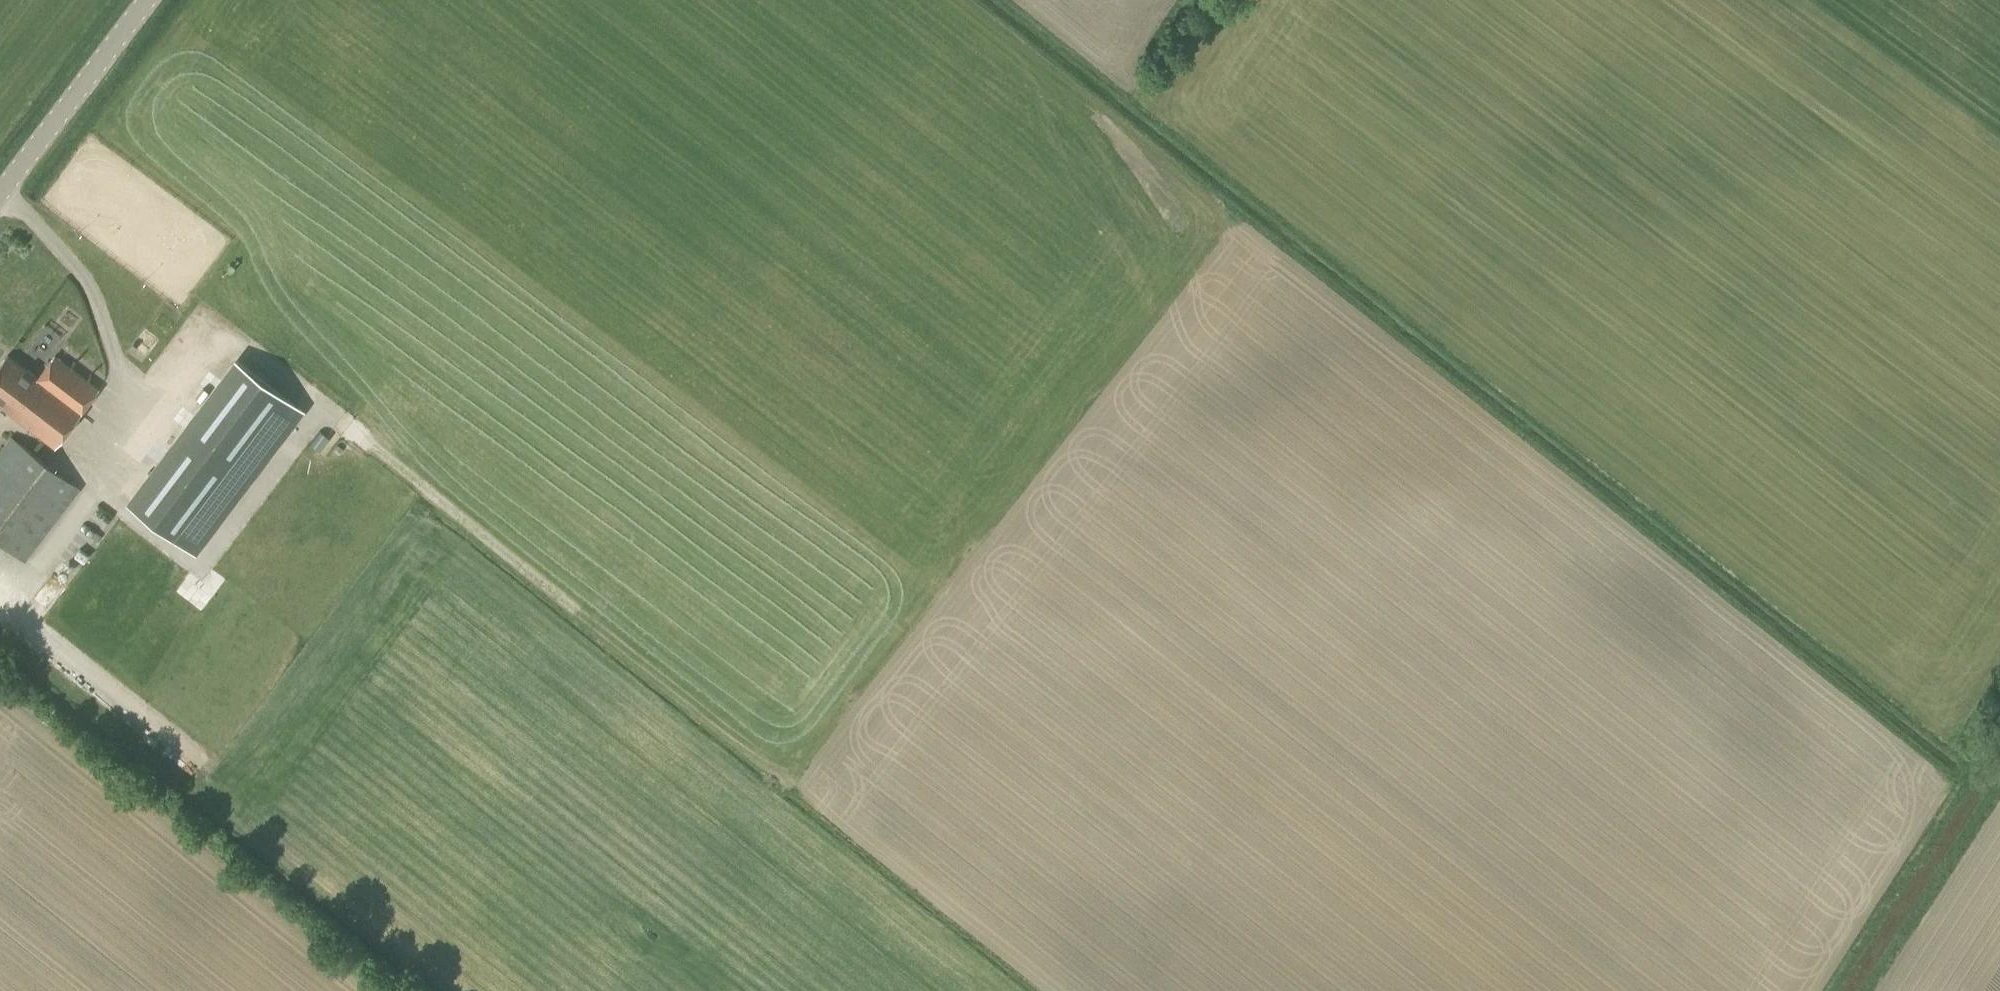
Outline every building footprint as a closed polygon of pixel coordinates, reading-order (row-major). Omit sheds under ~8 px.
[(153,346),(158,334),(146,329),(141,342),(153,346)] [(37,379),(7,355),(0,364),(0,403),(55,445),(98,390),(54,357),(37,379)] [(232,361),(125,500),(182,544),(289,404),(232,361)] [(80,489),(16,440),(10,436),(0,449),(0,543),(24,561),(80,489)]
